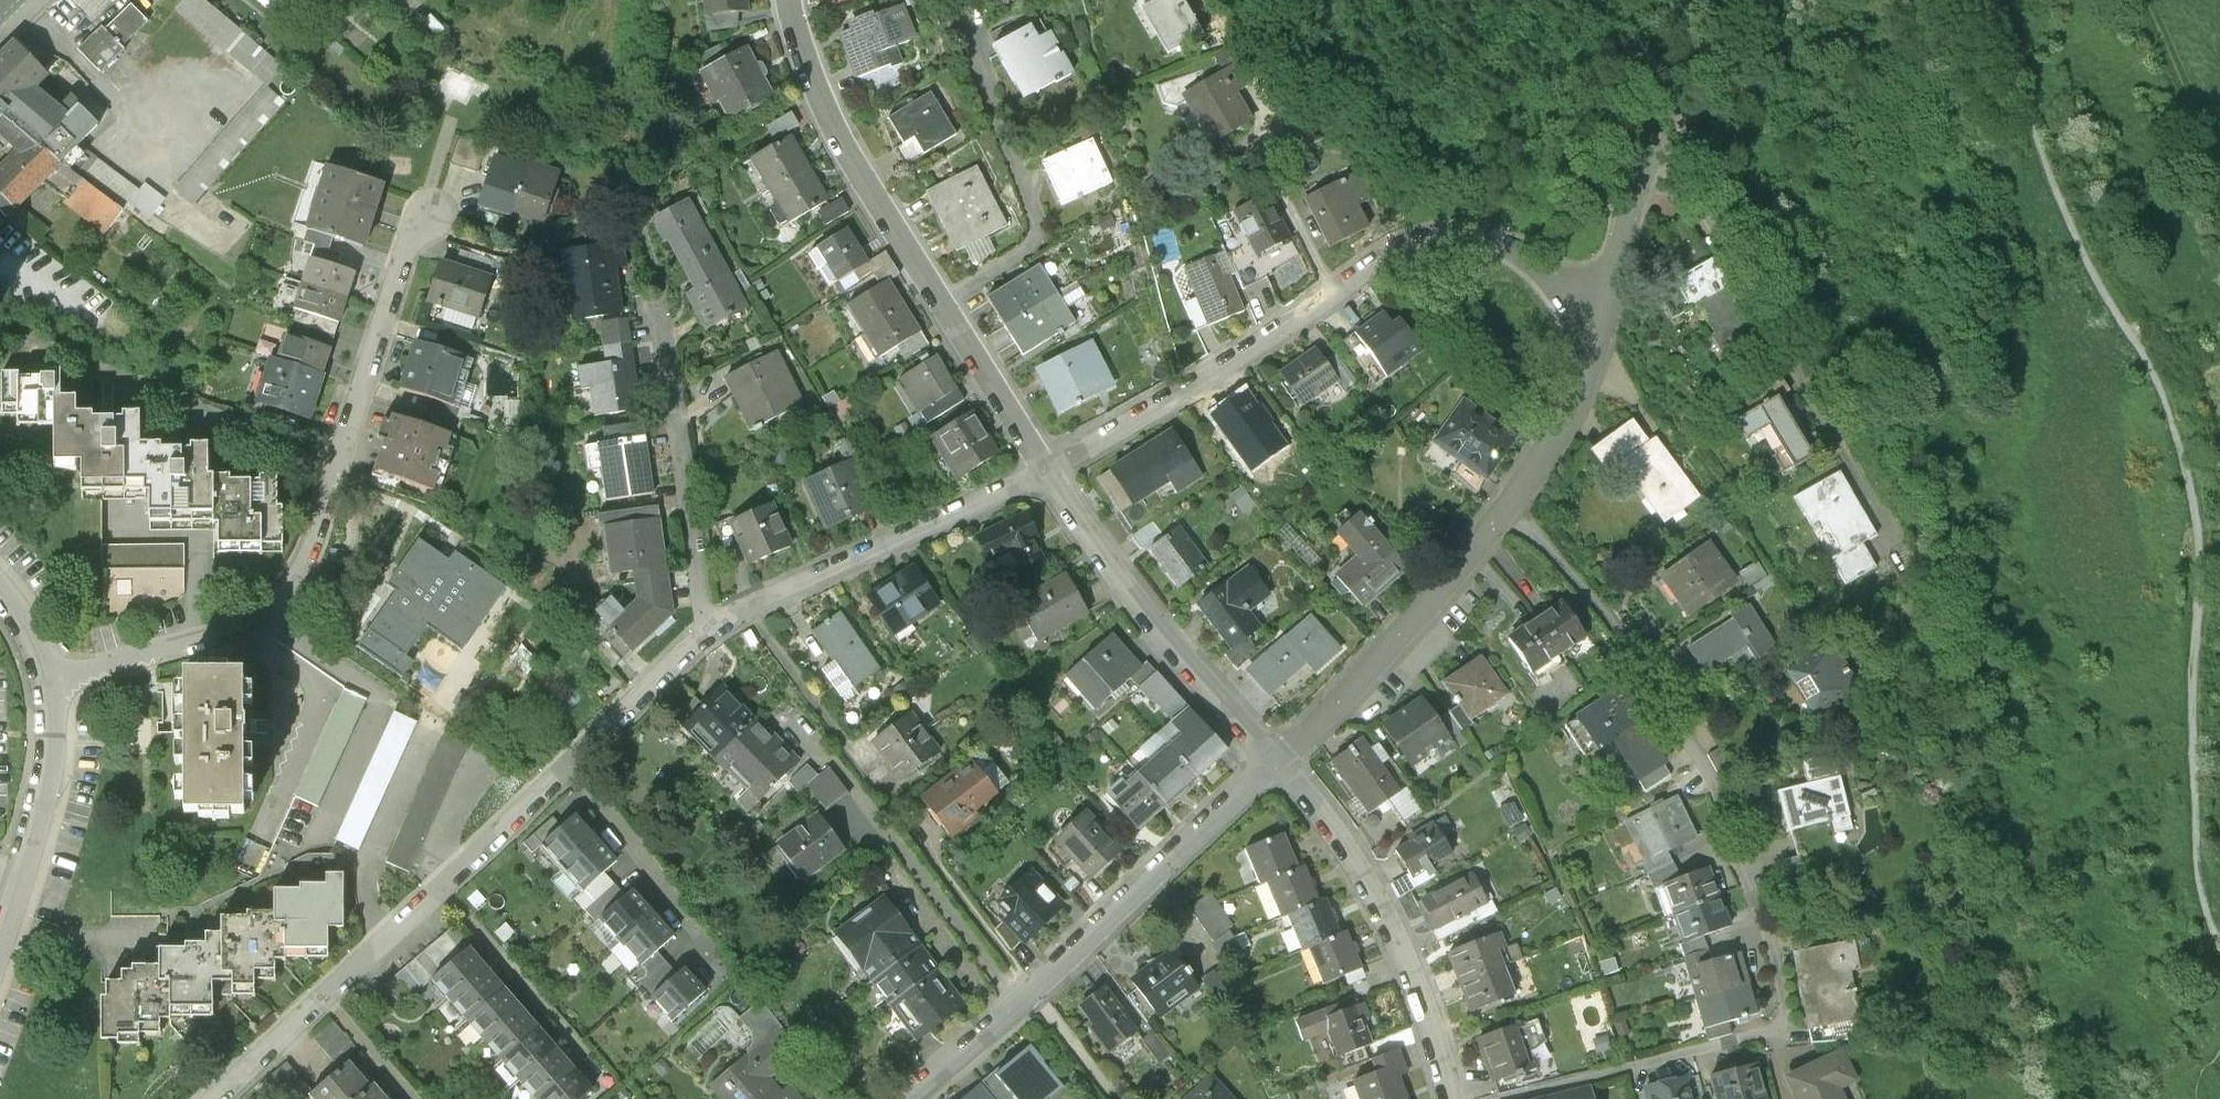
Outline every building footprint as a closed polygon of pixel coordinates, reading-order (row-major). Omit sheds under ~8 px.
[(93,22),(114,1),(112,0),(73,0),(72,1),(93,22)] [(206,0),(183,0),(176,8),(265,84),(269,87),(285,68),(206,0)] [(708,17),(740,13),(750,12),(749,0),(706,0),(708,17)] [(1166,57),(1202,36),(1181,1),(1181,0),(1162,0),(1157,3),(1141,13),(1166,57)] [(132,4),(106,29),(122,45),(148,20),(132,4)] [(839,38),(856,80),(890,67),(891,71),(901,67),(895,49),(915,41),(903,9),(871,21),(869,16),(844,26),(848,35),(839,38)] [(432,13),(414,32),(431,48),(449,30),(432,13)] [(739,29),(740,13),(708,17),(710,33),(739,29)] [(125,49),(122,45),(106,29),(103,26),(79,49),(101,72),(125,49)] [(1027,30),(990,51),(1020,103),(1054,84),(1055,88),(1071,79),(1048,38),(1035,45),(1027,30)] [(330,47),(340,55),(345,48),(335,41),(330,47)] [(15,42),(0,57),(0,113),(59,162),(78,144),(97,124),(79,105),(69,114),(60,107),(35,87),(47,74),(42,69),(15,42)] [(704,72),(728,60),(721,47),(692,60),(699,75),(704,72)] [(774,96),(749,49),(728,60),(704,72),(720,102),(723,100),(731,118),(774,96)] [(53,56),(42,69),(47,74),(56,83),(64,75),(85,87),(88,84),(53,56)] [(1205,82),(1179,97),(1184,105),(1208,146),(1251,121),(1234,93),(1249,84),(1237,63),(1205,82)] [(444,91),(467,101),(475,82),(452,72),(444,91)] [(1155,90),(1161,107),(1175,110),(1184,105),(1179,97),(1205,82),(1200,74),(1155,90)] [(284,100),(269,87),(265,84),(176,188),(195,205),(284,100)] [(929,95),(886,121),(903,147),(895,152),(904,168),(955,137),(929,95)] [(70,96),(60,107),(69,114),(79,105),(70,96)] [(17,151),(0,170),(0,210),(6,216),(17,205),(54,168),(59,162),(0,113),(0,134),(17,151)] [(793,114),(768,128),(776,141),(800,127),(793,114)] [(459,136),(450,162),(478,171),(487,142),(459,136)] [(755,160),(773,191),(810,170),(792,139),(755,160)] [(1041,165),(1060,207),(1110,185),(1091,142),(1041,165)] [(141,190),(78,144),(59,162),(124,211),(131,202),(141,190)] [(511,213),(512,210),(527,165),(496,155),(480,203),(511,213)] [(528,161),(527,165),(512,210),(544,220),(560,172),(528,161)] [(124,211),(59,162),(54,168),(80,187),(68,202),(108,232),(124,211)] [(328,166),(308,229),(333,237),(364,247),(384,183),(328,166)] [(923,193),(938,223),(989,197),(975,168),(923,193)] [(828,201),(810,170),(773,191),(791,223),(828,201)] [(1305,197),(1329,245),(1367,226),(1356,205),(1373,197),(1359,170),(1305,197)] [(145,184),(141,190),(131,202),(152,216),(165,199),(145,184)] [(1254,255),(1289,238),(1267,195),(1232,212),(1254,255)] [(1004,227),(989,197),(938,223),(953,253),(962,248),(985,237),(1004,227)] [(850,213),(842,200),(818,215),(826,228),(850,213)] [(690,296),(708,329),(748,307),(691,201),(656,220),(668,242),(671,240),(699,291),(690,296)] [(17,205),(6,216),(41,245),(48,236),(45,234),(49,229),(17,205)] [(1117,230),(1110,216),(1097,223),(1102,233),(1106,230),(1108,234),(1117,230)] [(1669,258),(1681,278),(1706,264),(1681,221),(1664,231),(1676,253),(1669,258)] [(304,242),(315,245),(330,250),(333,237),(308,229),(304,242)] [(849,229),(810,254),(821,270),(829,265),(840,282),(854,273),(870,263),(849,229)] [(993,254),(985,237),(962,248),(971,265),(993,254)] [(625,244),(565,253),(575,320),(625,313),(618,266),(628,264),(625,244)] [(342,253),(330,250),(315,245),(311,258),(313,258),(338,266),(342,253)] [(460,250),(456,264),(490,275),(494,261),(460,250)] [(872,274),(874,277),(893,265),(886,253),(870,263),(854,273),(859,282),(872,274)] [(1183,268),(1206,326),(1242,312),(1229,277),(1223,279),(1214,256),(1183,268)] [(313,258),(305,283),(348,297),(356,272),(338,266),(313,258)] [(456,264),(444,260),(430,302),(476,317),(490,275),(456,264)] [(1673,319),(1697,305),(1725,290),(1729,287),(1713,260),(1706,264),(1681,278),(1657,292),(1673,319)] [(900,276),(893,265),(874,277),(881,288),(891,282),(900,276)] [(985,299),(1002,328),(1054,296),(1037,267),(985,299)] [(849,308),(866,334),(907,308),(891,282),(881,288),(849,308)] [(341,321),(348,297),(305,283),(297,308),(341,321)] [(1075,283),(1054,296),(1064,311),(1084,299),(1075,283)] [(1741,319),(1725,290),(1697,305),(1714,335),(1709,338),(1724,364),(1749,349),(1744,341),(1757,334),(1747,316),(1741,319)] [(1064,311),(1054,296),(1002,328),(1019,355),(1071,323),(1064,311)] [(289,334),(332,347),(341,321),(297,308),(289,334)] [(923,333),(907,308),(866,334),(881,359),(898,348),(923,333)] [(1382,309),(1350,332),(1385,379),(1424,351),(1398,316),(1391,322),(1382,309)] [(601,323),(605,348),(632,344),(628,319),(601,323)] [(932,347),(923,333),(898,348),(906,362),(932,347)] [(289,334),(281,360),(324,373),(332,347),(289,334)] [(449,337),(445,350),(469,358),(475,360),(480,347),(449,337)] [(419,341),(403,388),(432,398),(454,405),(469,358),(445,350),(419,341)] [(1089,343),(1033,371),(1056,415),(1111,387),(1089,343)] [(605,348),(607,364),(634,360),(632,344),(605,348)] [(1313,347),(1277,373),(1301,407),(1338,381),(1323,361),(1313,347)] [(779,353),(727,379),(753,431),(805,405),(779,353)] [(1335,353),(1323,361),(1338,381),(1345,392),(1357,383),(1335,353)] [(310,419),(324,373),(281,360),(273,357),(259,402),(310,419)] [(899,381),(919,414),(955,391),(935,359),(899,381)] [(642,409),(634,360),(607,364),(581,368),(584,389),(594,388),(598,416),(642,409)] [(58,461),(81,461),(80,412),(80,397),(64,397),(64,371),(51,371),(51,376),(19,377),(19,371),(2,371),(3,404),(19,404),(19,414),(41,413),(41,425),(58,425),(58,461)] [(1741,402),(1749,414),(1781,396),(1788,392),(1780,379),(1741,402)] [(1207,416),(1248,473),(1287,445),(1245,388),(1207,416)] [(963,405),(955,391),(919,414),(927,427),(963,405)] [(1749,414),(1734,423),(1743,440),(1759,431),(1774,457),(1769,460),(1777,475),(1780,474),(1783,478),(1794,472),(1792,469),(1822,451),(1813,435),(1806,439),(1781,396),(1749,414)] [(432,398),(427,413),(434,416),(455,423),(460,407),(454,405),(432,398)] [(1447,455),(1483,481),(1515,438),(1462,399),(1430,443),(1433,445),(1447,455)] [(96,412),(80,412),(81,461),(84,461),(84,491),(154,490),(154,443),(143,443),(143,411),(127,412),(127,417),(96,417),(96,412)] [(974,414),(934,440),(942,453),(959,480),(1000,454),(974,414)] [(386,441),(375,473),(434,492),(452,437),(430,430),(386,416),(379,439),(386,441)] [(434,416),(430,430),(452,437),(456,439),(461,425),(455,423),(434,416)] [(1618,465),(1648,443),(1631,421),(1589,452),(1606,474),(1618,465)] [(604,428),(606,444),(646,438),(644,422),(604,428)] [(1171,432),(1107,473),(1128,506),(1167,481),(1175,493),(1200,478),(1171,432)] [(608,501),(654,494),(646,438),(606,444),(586,446),(590,470),(603,468),(608,501)] [(1698,498),(1654,438),(1648,443),(1618,465),(1663,525),(1698,498)] [(165,443),(154,443),(154,490),(154,523),(217,522),(217,475),(212,475),(212,443),(194,443),(194,449),(165,449),(165,443)] [(1433,445),(1423,458),(1437,468),(1447,455),(1433,445)] [(772,454),(778,468),(790,463),(784,449),(772,454)] [(948,487),(959,480),(942,453),(931,460),(948,487)] [(857,460),(807,483),(829,531),(870,512),(860,490),(869,486),(857,460)] [(1118,513),(1128,506),(1107,473),(1096,479),(1118,513)] [(233,475),(217,475),(217,522),(222,522),(222,544),(285,543),(285,505),(280,505),(279,474),(263,474),(263,479),(233,480),(233,475)] [(1838,474),(1794,500),(1812,533),(1824,526),(1841,555),(1856,546),(1873,536),(1838,474)] [(1228,497),(1242,516),(1255,507),(1241,487),(1228,497)] [(775,505),(732,524),(750,566),(794,547),(775,505)] [(604,543),(610,542),(607,528),(661,520),(659,508),(600,516),(604,543)] [(1406,569),(1358,514),(1334,534),(1355,558),(1333,576),(1361,608),(1406,569)] [(1024,515),(972,539),(983,564),(1009,552),(1017,572),(1041,561),(1031,541),(1035,539),(1024,515)] [(614,574),(636,571),(668,565),(661,520),(607,528),(610,542),(614,574)] [(1131,540),(1139,549),(1156,533),(1148,524),(1131,540)] [(1177,528),(1147,550),(1176,589),(1206,568),(1177,528)] [(452,561),(421,541),(390,585),(399,592),(372,631),(408,657),(429,627),(463,650),(506,587),(458,553),(452,561)] [(1736,584),(1708,543),(1658,578),(1686,619),(1736,584)] [(102,544),(102,569),(184,569),(184,544),(102,544)] [(1864,559),(1856,546),(1841,555),(1828,562),(1836,575),(1864,559)] [(675,613),(668,565),(636,571),(640,600),(613,626),(635,651),(675,613)] [(1246,567),(1195,607),(1229,651),(1246,638),(1258,628),(1246,613),(1268,595),(1246,567)] [(912,568),(867,598),(892,635),(937,605),(912,568)] [(1085,616),(1062,576),(1013,604),(1035,644),(1085,616)] [(1559,604),(1534,621),(1558,656),(1583,638),(1559,604)] [(1686,650),(1703,676),(1747,647),(1757,662),(1774,651),(1747,609),(1730,619),(1731,621),(1686,650)] [(878,671),(837,613),(809,633),(830,664),(832,662),(851,689),(878,671)] [(614,671),(635,651),(613,626),(601,614),(589,626),(603,641),(594,650),(614,671)] [(1283,636),(1243,672),(1266,698),(1304,664),(1314,675),(1341,651),(1309,615),(1284,638),(1283,636)] [(1530,675),(1558,656),(1534,621),(1507,640),(1530,675)] [(1109,637),(1063,678),(1092,710),(1127,679),(1138,669),(1109,637)] [(1255,650),(1246,638),(1229,651),(1223,655),(1233,667),(1255,650)] [(1831,646),(1785,674),(1811,718),(1858,690),(1831,646)] [(1442,683),(1458,706),(1469,721),(1506,695),(1479,657),(1442,683)] [(839,698),(851,689),(832,662),(830,664),(820,671),(839,698)] [(1146,663),(1138,669),(1127,679),(1137,690),(1155,673),(1146,663)] [(184,674),(185,818),(247,817),(246,735),(248,735),(248,722),(246,722),(246,673),(184,674)] [(1186,708),(1155,673),(1137,690),(1147,701),(1150,698),(1170,722),(1186,708)] [(1574,718),(1594,750),(1607,742),(1638,722),(1647,716),(1626,685),(1574,718)] [(686,726),(716,755),(754,717),(725,688),(704,708),(686,726)] [(297,797),(319,807),(368,700),(345,690),(297,797)] [(684,728),(686,726),(704,708),(695,698),(676,718),(684,728)] [(1419,699),(1380,726),(1409,768),(1425,757),(1424,756),(1447,739),(1435,722),(1419,699)] [(1458,706),(1447,714),(1461,733),(1472,725),(1469,721),(1458,706)] [(1178,737),(1166,748),(1193,779),(1224,751),(1186,708),(1170,722),(1167,725),(1178,737)] [(395,712),(329,855),(357,855),(418,723),(395,712)] [(1459,735),(1461,733),(1447,714),(1435,722),(1447,739),(1456,751),(1465,744),(1459,735)] [(870,744),(884,763),(923,734),(909,715),(870,744)] [(798,762),(754,717),(716,755),(749,789),(738,800),(749,811),(798,762)] [(1666,767),(1638,722),(1607,742),(1635,787),(1666,767)] [(937,753),(923,734),(884,763),(898,782),(937,753)] [(468,745),(446,735),(388,864),(410,874),(468,745)] [(1366,815),(1398,793),(1361,740),(1349,748),(1350,749),(1329,763),(1366,815)] [(1039,756),(1035,747),(1025,752),(1030,761),(1039,756)] [(1166,748),(1137,774),(1164,805),(1193,779),(1166,748)] [(1776,793),(1786,834),(1830,823),(1834,836),(1851,832),(1832,756),(1801,764),(1806,786),(1776,793)] [(966,761),(917,799),(949,840),(972,823),(967,817),(993,796),(966,761)] [(801,794),(809,786),(819,776),(808,764),(790,783),(801,794)] [(809,786),(827,811),(850,795),(830,767),(819,776),(809,786)] [(1135,830),(1164,805),(1137,774),(1122,787),(1117,782),(1103,794),(1135,830)] [(1675,798),(1624,823),(1643,864),(1666,853),(1695,839),(1675,798)] [(1511,804),(1498,811),(1507,829),(1521,821),(1511,804)] [(1051,842),(1088,882),(1120,852),(1083,812),(1051,842)] [(820,816),(780,845),(792,861),(806,881),(846,852),(820,816)] [(535,860),(545,850),(562,834),(551,823),(524,848),(535,860)] [(545,850),(565,871),(591,846),(572,825),(562,834),(545,850)] [(1529,837),(1522,827),(1511,834),(1517,844),(1529,837)] [(1433,828),(1394,852),(1410,878),(1411,879),(1450,855),(1433,828)] [(1259,887),(1265,884),(1297,871),(1282,836),(1244,852),(1259,887)] [(773,874),(792,861),(780,845),(762,858),(773,874)] [(611,867),(591,846),(565,871),(585,892),(611,867)] [(1640,866),(1646,878),(1671,865),(1666,853),(1643,864),(1640,866)] [(1679,881),(1671,865),(1646,878),(1653,892),(1661,888),(1679,881)] [(1280,919),(1286,916),(1318,903),(1303,868),(1297,871),(1265,884),(1280,919)] [(1661,888),(1672,917),(1718,898),(1707,870),(1679,881),(1661,888)] [(1062,908),(1029,873),(1002,899),(1017,915),(1000,931),(1018,950),(1062,908)] [(275,892),(275,913),(275,924),(285,923),(286,950),(328,950),(328,929),(345,929),(344,875),(327,875),(327,885),(301,885),(301,891),(275,892)] [(1420,902),(1434,930),(1472,911),(1486,904),(1471,876),(1420,902)] [(1397,898),(1416,889),(1411,879),(1410,878),(1392,887),(1397,898)] [(1078,885),(1071,879),(1063,887),(1069,893),(1078,885)] [(596,927),(600,924),(627,900),(615,887),(584,913),(596,927)] [(1553,896),(1550,891),(1542,895),(1545,900),(1553,896)] [(1231,927),(1209,895),(1188,909),(1211,941),(1231,927)] [(600,924),(620,947),(649,921),(629,898),(627,900),(600,924)] [(1729,926),(1718,898),(1672,917),(1683,944),(1701,937),(1729,926)] [(840,934),(876,981),(922,947),(886,899),(840,934)] [(1301,951),(1307,949),(1339,936),(1324,900),(1318,903),(1286,916),(1301,951)] [(1486,904),(1472,911),(1478,922),(1495,913),(1490,902),(1486,904)] [(1430,932),(1436,943),(1478,922),(1472,911),(1434,930),(1430,932)] [(286,960),(286,950),(285,923),(275,924),(275,913),(248,913),(248,918),(222,918),(222,934),(222,982),(233,982),(233,988),(254,988),(254,971),(274,970),(274,961),(286,960)] [(669,944),(649,921),(620,947),(639,969),(650,960),(669,944)] [(403,1006),(434,979),(469,948),(472,946),(455,926),(385,987),(403,1006)] [(1208,947),(1223,967),(1242,954),(1227,933),(1208,947)] [(1344,933),(1339,936),(1307,949),(1322,984),(1359,968),(1344,933)] [(212,982),(222,982),(222,934),(206,934),(206,945),(186,945),(186,950),(159,950),(159,966),(159,982),(169,982),(170,1009),(212,1009),(212,982)] [(1446,956),(1458,987),(1501,969),(1495,952),(1503,948),(1498,935),(1446,956)] [(1677,947),(1682,960),(1704,953),(1706,952),(1701,937),(1683,944),(1677,947)] [(1852,943),(1791,955),(1807,1031),(1854,1022),(1859,1021),(1849,974),(1859,972),(1852,943)] [(876,981),(895,1006),(941,971),(922,947),(876,981)] [(434,979),(452,1000),(487,969),(469,948),(434,979)] [(1197,990),(1168,952),(1130,981),(1158,1019),(1197,990)] [(1682,960),(1685,971),(1707,965),(1704,953),(1682,960)] [(1739,955),(1707,965),(1685,971),(1694,1002),(1748,986),(1739,955)] [(626,981),(637,993),(661,972),(650,960),(639,969),(626,981)] [(170,1020),(170,1009),(169,982),(159,982),(159,966),(132,967),(132,972),(121,972),(121,983),(106,983),(106,998),(101,998),(101,1042),(117,1041),(117,1036),(138,1035),(138,1025),(159,1024),(159,1020),(170,1020)] [(505,989),(487,969),(452,1000),(469,1020),(505,989)] [(1512,997),(1501,969),(1458,987),(1469,1014),(1512,997)] [(968,1007),(941,971),(895,1006),(922,1042),(968,1007)] [(671,983),(661,972),(637,993),(647,1004),(653,999),(671,983)] [(1226,993),(1212,972),(1199,981),(1214,1002),(1226,993)] [(671,983),(653,999),(673,1022),(702,996),(682,973),(671,983)] [(1756,1014),(1748,986),(1694,1002),(1703,1030),(1727,1023),(1756,1014)] [(522,1010),(505,989),(469,1020),(487,1040),(522,1010)] [(1106,1055),(1135,1033),(1102,989),(1077,1008),(1088,1023),(1084,1026),(1106,1055)] [(747,1053),(751,1057),(783,1030),(761,1003),(741,1020),(752,1034),(754,1037),(755,1043),(753,1049),(747,1053)] [(1336,1007),(1293,1023),(1301,1043),(1326,1033),(1336,1060),(1363,1049),(1370,1047),(1361,1023),(1368,1020),(1362,1005),(1339,1014),(1336,1007)] [(540,1030),(522,1010),(487,1040),(504,1061),(540,1030)] [(1474,1027),(1479,1040),(1518,1026),(1514,1013),(1474,1027)] [(1479,1040),(1478,1040),(1493,1083),(1519,1074),(1535,1068),(1530,1054),(1546,1048),(1544,1043),(1536,1020),(1518,1026),(1479,1040)] [(1853,1041),(1854,1022),(1807,1031),(1810,1045),(1853,1041)] [(314,1040),(340,1070),(349,1062),(360,1053),(334,1023),(314,1040)] [(1730,1035),(1727,1023),(1703,1030),(1706,1042),(1730,1035)] [(504,1061),(522,1081),(557,1050),(540,1030),(504,1061)] [(791,1088),(784,1094),(772,1080),(800,1056),(795,1050),(803,1043),(793,1031),(787,1035),(783,1030),(751,1057),(714,1087),(723,1098),(801,1098),(791,1088)] [(1140,1042),(1157,1066),(1169,1057),(1151,1033),(1140,1042)] [(1368,1061),(1363,1049),(1336,1060),(1340,1071),(1368,1061)] [(538,1098),(542,1098),(575,1070),(557,1050),(522,1081),(538,1098)] [(1740,1056),(1743,1069),(1756,1066),(1766,1063),(1763,1050),(1740,1056)] [(1351,1084),(1357,1098),(1405,1098),(1397,1078),(1406,1074),(1397,1051),(1370,1061),(1375,1075),(1351,1084)] [(1784,1080),(1793,1098),(1843,1098),(1838,1091),(1856,1082),(1841,1052),(1784,1080)] [(1030,1053),(1002,1080),(1020,1098),(1059,1098),(1066,1092),(1030,1053)] [(371,1087),(349,1062),(340,1070),(313,1094),(310,1096),(313,1098),(358,1098),(371,1087)] [(310,1096),(313,1094),(287,1064),(268,1080),(284,1098),(307,1098),(310,1096)] [(1715,1098),(1765,1098),(1756,1066),(1743,1069),(1710,1078),(1715,1098)] [(575,1070),(542,1098),(583,1098),(593,1091),(575,1070)] [(1493,1083),(1497,1095),(1524,1088),(1519,1074),(1493,1083)] [(1185,1098),(1232,1098),(1211,1076),(1185,1098)] [(1686,1079),(1692,1098),(1703,1098),(1697,1076),(1686,1079)] [(1686,1079),(1646,1090),(1648,1098),(1692,1098),(1686,1079)] [(375,1084),(371,1087),(358,1098),(387,1098),(375,1084)] [(980,1086),(966,1098),(991,1098),(980,1086)] [(1543,1098),(1592,1098),(1589,1087),(1543,1098)]
